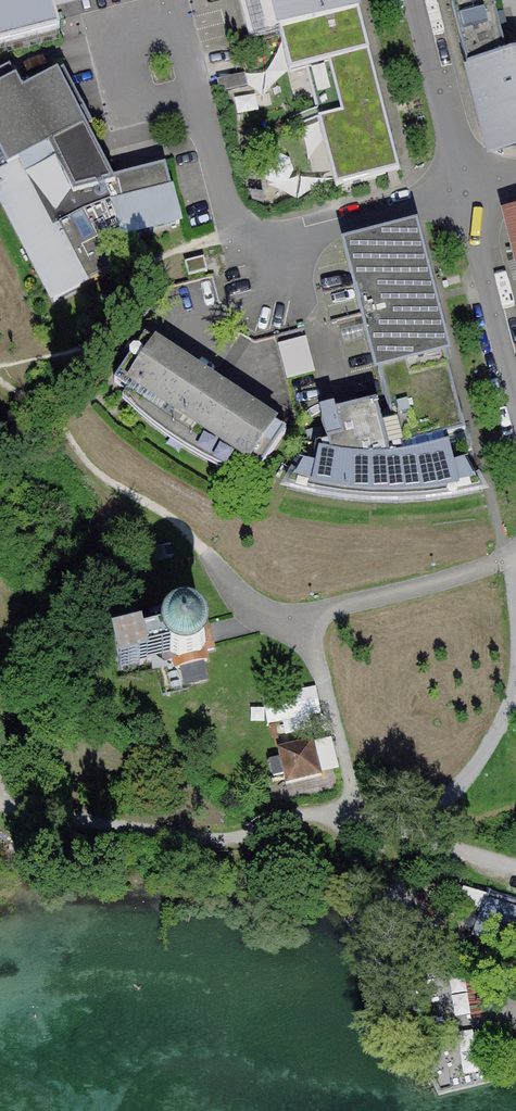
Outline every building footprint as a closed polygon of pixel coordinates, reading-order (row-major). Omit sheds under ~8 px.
[(60,29),(52,0),(0,0),(0,44),(60,29)] [(359,15),(355,0),(239,0),(250,42),(280,35),(359,15)] [(467,71),(508,61),(493,0),(449,0),(467,71)] [(400,173),(359,15),(280,35),(290,75),(306,71),(336,189),(400,173)] [(467,71),(468,76),(469,76),(489,150),(515,143),(515,58),(508,61),(467,71)] [(0,75),(0,198),(55,303),(113,272),(100,248),(122,237),(123,238),(180,224),(165,167),(109,180),(84,133),(93,128),(64,73),(23,95),(9,70),(0,75)] [(244,75),(218,81),(221,94),(248,87),(244,75)] [(378,370),(445,352),(433,305),(427,306),(424,294),(431,292),(415,232),(347,249),(378,370)] [(205,258),(185,263),(188,277),(208,271),(205,258)] [(315,372),(306,336),(277,344),(287,380),(315,372)] [(273,423),(275,421),(161,345),(159,347),(145,337),(115,382),(129,392),(122,401),(140,418),(154,430),(178,447),(199,459),(218,470),(237,478),(242,469),(257,479),(288,433),(273,423)] [(445,439),(467,434),(445,352),(378,370),(393,424),(382,428),(376,404),(336,415),(336,417),(322,420),(329,444),(445,439)] [(329,444),(316,445),(312,466),(301,464),(288,488),(311,493),(322,496),(340,499),(359,501),(377,502),(397,502),(422,500),(447,498),(464,494),(481,490),(467,463),(452,468),(445,439),(329,444)] [(207,680),(202,661),(208,660),(205,651),(214,649),(206,619),(197,621),(195,612),(165,619),(167,629),(157,631),(165,662),(173,660),(176,669),(182,667),(187,685),(207,680)] [(138,658),(135,647),(123,649),(125,661),(138,658)] [(283,775),(285,784),(322,776),(314,741),(277,749),(280,759),(270,761),(273,777),(283,775)] [(485,915),(491,896),(465,888),(459,907),(485,915)] [(515,939),(515,904),(491,896),(485,915),(482,923),(485,929),(515,939)]
